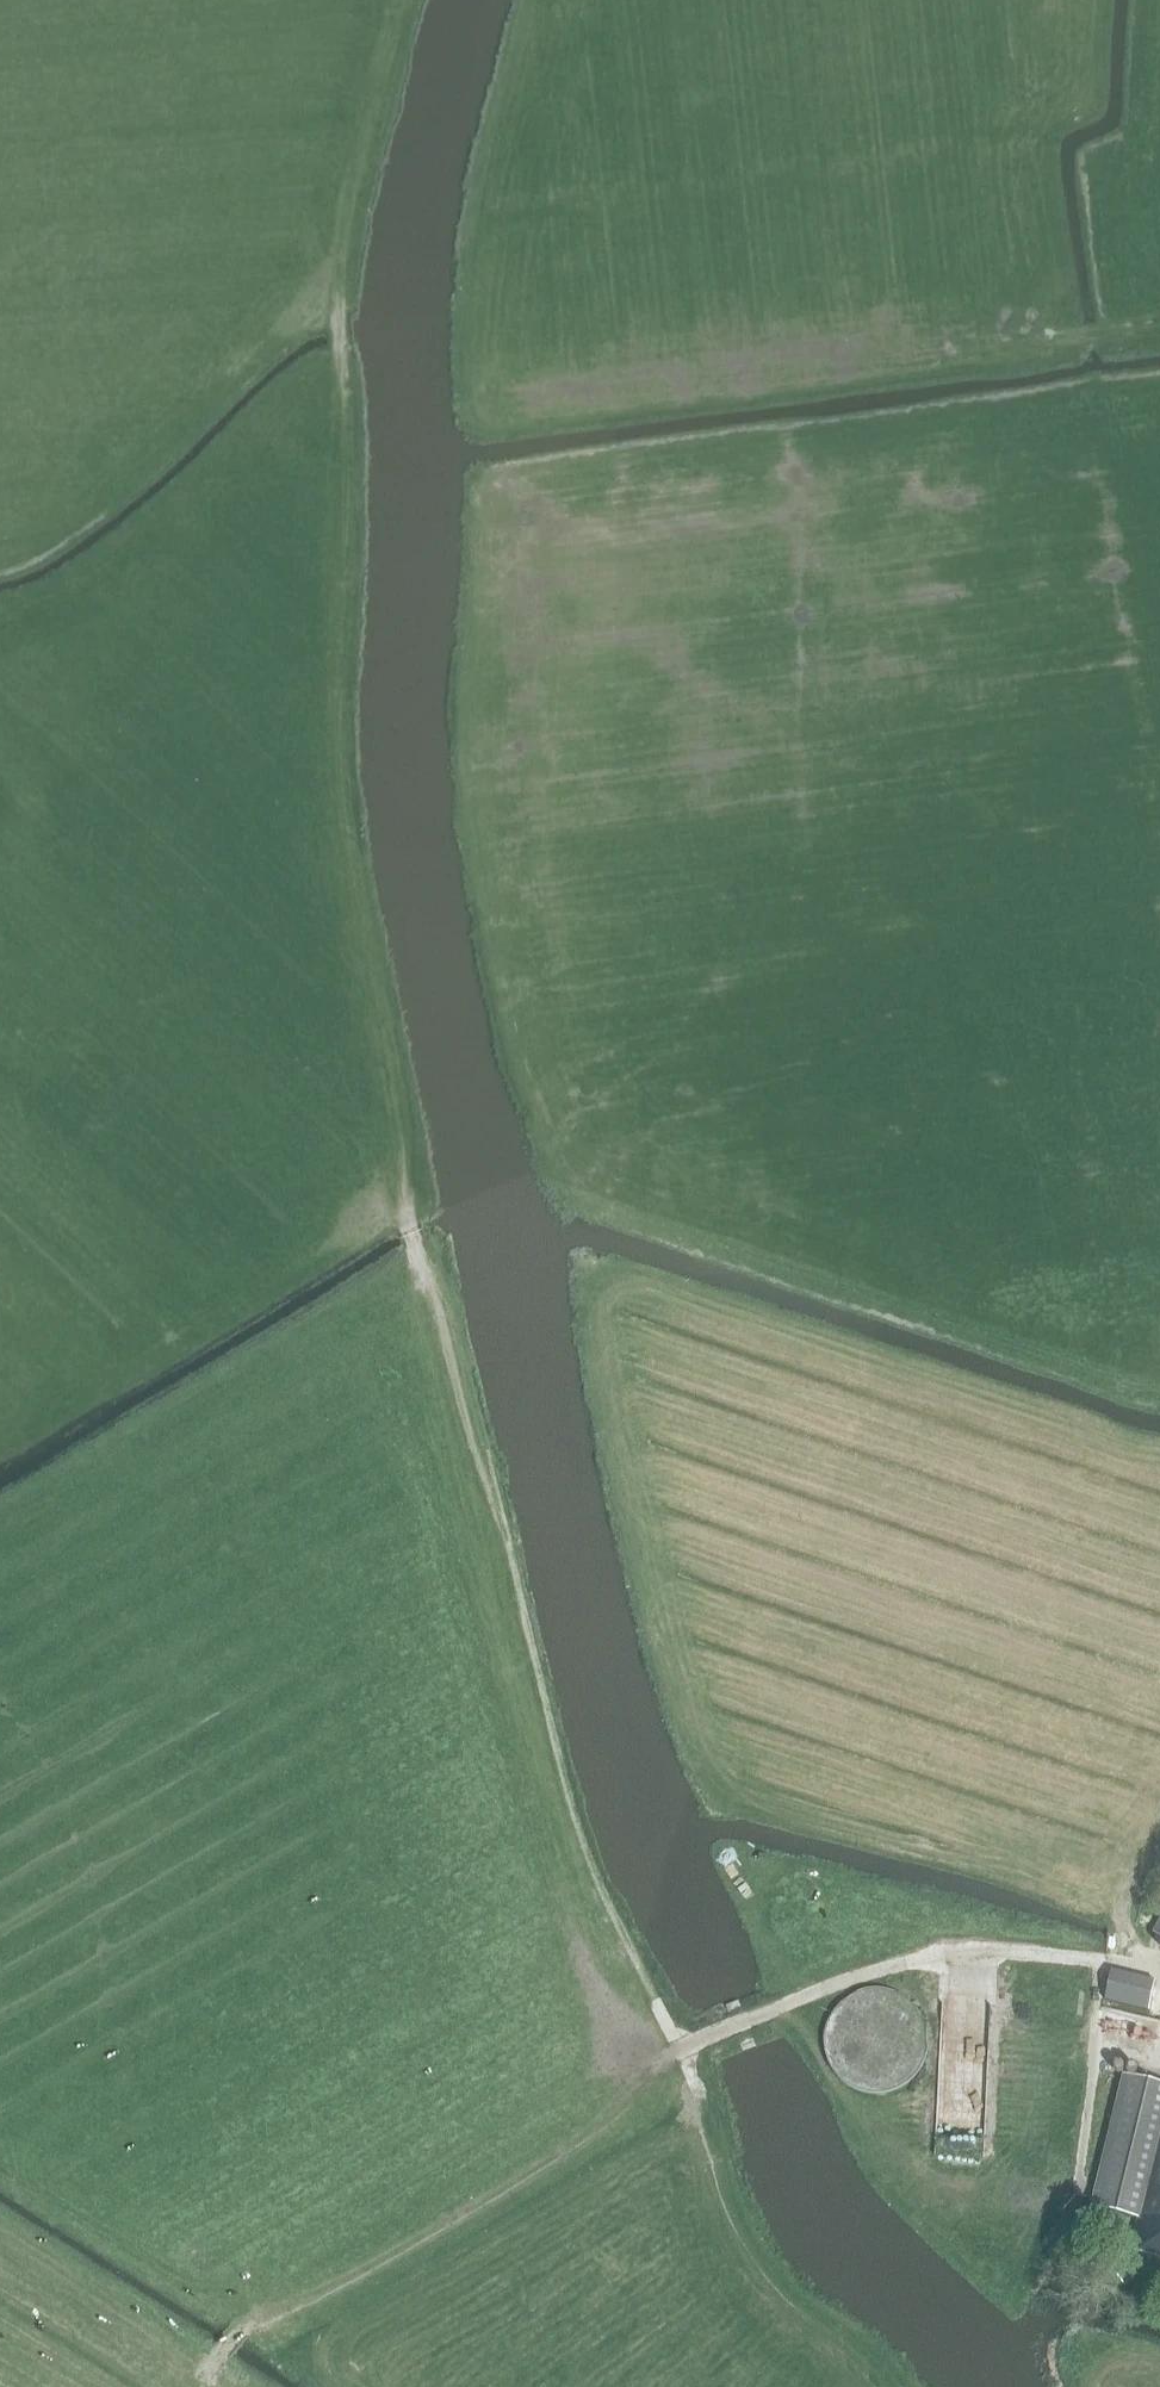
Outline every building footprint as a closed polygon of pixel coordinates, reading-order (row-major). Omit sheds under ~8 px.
[(1149,2011),(1155,1982),(1112,1972),(1105,2001),(1149,2011)] [(883,1990),(876,1989),(874,1989),(868,1990),(865,1990),(861,1991),(856,1993),(853,1995),(849,1996),(846,1998),(843,2000),(839,2004),(838,2005),(835,2008),(833,2011),(831,2014),(829,2017),(828,2020),(826,2024),(825,2027),(824,2031),(824,2034),(823,2038),(823,2042),(823,2045),(824,2049),(824,2053),(825,2056),(826,2060),(828,2065),(830,2068),(832,2071),(835,2075),(838,2078),(840,2081),(843,2083),(846,2085),(849,2087),(853,2089),(858,2091),(861,2092),(867,2093),(872,2094),(876,2094),(879,2094),(885,2093),(888,2093),(892,2092),(895,2090),(899,2089),(902,2087),(905,2085),(908,2083),(911,2081),(915,2077),(918,2073),(920,2070),(922,2066),(924,2063),(925,2060),(927,2054),(927,2051),(928,2047),(928,2044),(928,2040),(928,2036),(927,2033),(927,2029),(926,2026),(924,2022),(923,2019),(920,2014),(917,2009),(913,2005),(911,2003),(908,2000),(905,1998),(902,1996),(895,1993),(892,1992),(888,1991),(883,1990)] [(1125,2076),(1090,2208),(1136,2221),(1128,2252),(1159,2260),(1159,2086),(1125,2076)] [(1123,2285),(1135,2276),(1122,2260),(1111,2269),(1123,2285)]
